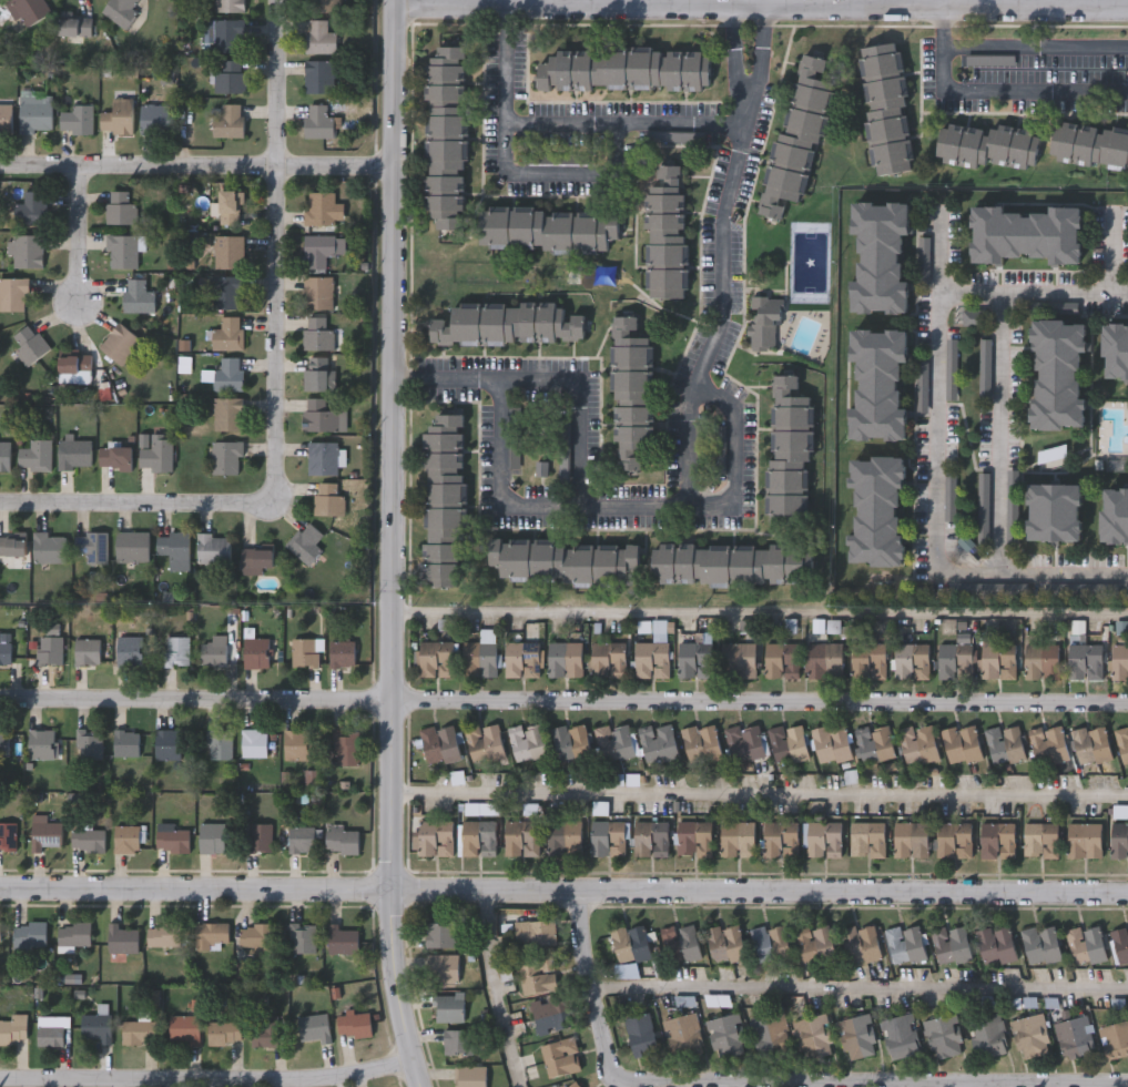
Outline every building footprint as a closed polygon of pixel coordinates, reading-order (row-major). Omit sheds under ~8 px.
[(26,27),(10,0),(44,0),(51,11),(26,27)] [(103,3),(109,0),(135,0),(135,1),(130,4),(138,18),(119,29),(103,3)] [(215,11),(215,0),(244,0),(244,11),(215,11)] [(313,11),(313,0),(341,0),(341,11),(313,11)] [(60,18),(91,18),(91,35),(60,35),(60,18)] [(337,52),(306,52),(306,19),(328,19),(328,31),(337,31),(337,52)] [(214,52),(214,20),(243,20),(243,52),(214,52)] [(912,169),(870,172),(857,44),(900,40),(912,169)] [(465,43),(464,226),(431,226),(431,216),(423,216),(423,54),(435,54),(435,43),(465,43)] [(546,48),(709,48),(709,87),(537,87),(537,59),(546,59),(546,48)] [(799,200),(784,195),(778,217),(753,210),(802,50),(826,58),(821,74),(836,79),(799,200)] [(334,93),(305,93),(305,59),(334,59),(334,93)] [(243,60),(243,92),(215,92),(215,60),(243,60)] [(20,131),(20,95),(52,95),(52,131),(20,131)] [(133,98),(133,132),(100,132),(100,111),(112,111),(112,98),(133,98)] [(12,132),(0,132),(0,99),(12,99),(12,132)] [(243,136),(213,136),(213,115),(222,115),(222,103),(243,103),(243,136)] [(93,104),(93,132),(60,132),(60,111),(72,111),(72,104),(93,104)] [(173,104),(173,133),(140,133),(140,104),(173,104)] [(341,115),(341,136),(306,136),(306,104),(328,104),(328,115),(341,115)] [(939,118),(1039,130),(1034,169),(935,156),(939,118)] [(1054,118),(1127,128),(1127,169),(1049,158),(1054,118)] [(684,295),(643,295),(642,163),(684,163),(684,295)] [(136,202),(136,223),(106,223),(106,190),(129,190),(129,202),(136,202)] [(242,190),(242,224),(220,223),(220,190),(242,190)] [(14,224),(14,204),(24,204),(24,191),(42,191),(42,224),(14,224)] [(343,191),(343,224),(306,224),(306,191),(343,191)] [(854,309),(854,200),(908,200),(907,309),(854,309)] [(1083,258),(1005,257),(1005,260),(973,260),(974,205),(1047,206),(1047,204),(1084,204),(1083,258)] [(607,248),(478,247),(479,207),(618,209),(618,237),(607,237),(607,248)] [(12,267),(12,234),(42,234),(42,267),(12,267)] [(106,268),(106,234),(136,234),(136,268),(106,268)] [(326,255),(326,268),(304,268),(304,234),(337,234),(337,255),(326,255)] [(213,268),(213,235),(241,235),(241,268),(213,268)] [(241,275),(241,308),(212,308),(212,276),(241,275)] [(304,309),(304,276),(332,276),(332,309),(304,309)] [(27,311),(0,311),(0,277),(27,277),(27,311)] [(155,291),(154,312),(124,311),(124,278),(145,278),(145,291),(155,291)] [(748,348),(748,295),(779,295),(779,317),(772,317),(772,348),(748,348)] [(583,339),(428,341),(428,316),(449,316),(449,303),(563,302),(563,312),(583,312),(583,339)] [(611,468),(609,314),(637,313),(638,334),(651,334),(652,448),(641,448),(641,467),(611,468)] [(221,328),(221,316),(241,316),(242,348),(212,349),(211,328),(221,328)] [(341,348),(304,348),(304,316),(326,316),(326,328),(341,328),(341,348)] [(1034,425),(1034,318),(1086,318),(1086,426),(1034,425)] [(122,365),(99,347),(119,322),(142,339),(122,365)] [(13,352),(21,346),(13,336),(30,323),(50,347),(27,367),(13,352)] [(1105,324),(1127,324),(1127,374),(1106,374),(1105,324)] [(905,437),(854,437),(854,327),(908,327),(908,358),(905,358),(905,437)] [(60,383),(60,355),(91,355),(91,383),(60,383)] [(243,389),(213,389),(213,368),(220,368),(220,357),(243,357),(243,389)] [(307,357),(334,357),(334,389),(307,389),(307,357)] [(810,394),(809,524),(766,522),(768,373),(799,374),(799,393),(810,394)] [(213,430),(213,397),(243,397),(243,430),(213,430)] [(326,409),(341,409),(341,430),(304,429),(304,398),(326,398),(326,409)] [(463,412),(460,585),(419,583),(423,412),(463,412)] [(19,469),(19,447),(30,447),(30,438),(51,438),(51,469),(19,469)] [(91,438),(91,468),(60,468),(60,438),(91,438)] [(11,470),(0,470),(0,441),(11,441),(11,470)] [(172,441),(172,469),(140,469),(140,447),(151,447),(151,441),(172,441)] [(238,441),(238,474),(212,474),(212,441),(238,441)] [(308,474),(308,441),(337,441),(337,474),(308,474)] [(100,467),(100,446),(133,446),(133,467),(100,467)] [(852,562),(852,455),(903,455),(903,562),(852,562)] [(1081,539),(1028,539),(1028,481),(1083,482),(1081,539)] [(315,515),(315,482),(343,482),(343,515),(315,515)] [(1104,487),(1127,487),(1127,539),(1104,539),(1104,487)] [(309,565),(285,547),(306,520),(323,534),(315,545),(322,550),(309,565)] [(150,531),(150,561),(115,561),(115,531),(150,531)] [(190,569),(169,569),(169,555),(157,555),(157,531),(190,531),(190,569)] [(106,532),(106,563),(88,563),(88,553),(75,553),(75,532),(106,532)] [(67,562),(34,562),(34,534),(67,534),(67,562)] [(197,563),(197,535),(231,535),(231,563),(197,563)] [(28,556),(0,556),(0,537),(28,537),(28,556)] [(640,541),(639,581),(488,578),(488,538),(640,541)] [(813,581),(651,582),(651,544),(813,542),(813,581)] [(275,550),(275,573),(242,573),(242,550),(275,550)] [(202,644),(212,644),(212,636),(227,636),(227,667),(202,667),(202,644)] [(62,666),(37,666),(37,637),(62,637),(62,666)] [(144,637),(144,666),(119,666),(119,637),(144,637)] [(190,637),(190,667),(165,667),(165,637),(190,637)] [(245,638),(270,638),(270,669),(245,669),(245,638)] [(75,666),(75,639),(101,639),(101,666),(75,666)] [(293,667),(293,639),(319,639),(319,667),(293,667)] [(11,664),(0,664),(0,642),(11,642),(11,664)] [(356,642),(356,668),(331,668),(331,642),(356,642)] [(454,677),(419,677),(419,642),(454,642),(454,677)] [(496,677),(463,677),(463,642),(496,642),(496,677)] [(505,677),(505,642),(538,642),(538,677),(505,677)] [(581,677),(547,677),(547,642),(581,642),(581,677)] [(591,677),(591,642),(626,642),(626,677),(591,677)] [(669,677),(634,677),(634,642),(669,642),(669,677)] [(712,642),(712,677),(678,677),(678,642),(712,642)] [(721,642),(755,642),(755,677),(721,677),(721,642)] [(799,642),(799,677),(764,677),(764,642),(799,642)] [(809,678),(809,642),(842,642),(842,678),(809,678)] [(928,679),(894,679),(894,643),(928,643),(928,679)] [(971,643),(971,675),(937,675),(937,643),(971,643)] [(982,679),(982,643),(1015,643),(1015,679),(982,679)] [(852,679),(852,644),(885,644),(885,679),(852,679)] [(1059,644),(1059,677),(1025,677),(1025,644),(1059,644)] [(1101,644),(1101,679),(1067,679),(1067,644),(1101,644)] [(1110,644),(1127,644),(1127,677),(1110,677),(1110,644)] [(498,722),(505,756),(470,763),(464,729),(498,722)] [(514,761),(508,728),(541,722),(547,755),(514,761)] [(600,762),(595,728),(628,722),(633,756),(600,762)] [(647,763),(638,731),(669,722),(678,754),(647,763)] [(766,730),(801,722),(809,758),(774,765),(766,730)] [(904,764),(896,729),(932,722),(938,758),(904,764)] [(460,760),(428,768),(419,732),(451,723),(460,760)] [(557,760),(553,727),(586,723),(589,756),(557,760)] [(763,758),(730,763),(724,728),(758,723),(763,758)] [(941,731),(974,723),(982,756),(948,764),(941,731)] [(1025,759),(992,765),(984,730),(1018,723),(1025,759)] [(816,763),(812,728),(846,724),(851,759),(816,763)] [(894,758),(858,762),(854,729),(890,724),(894,758)] [(1028,731),(1061,724),(1068,760),(1035,766),(1028,731)] [(1110,755),(1077,763),(1069,732),(1102,724),(1110,755)] [(684,763),(682,728),(717,725),(720,760),(684,763)] [(1112,730),(1127,725),(1127,764),(1121,765),(1112,730)] [(31,760),(31,730),(55,730),(55,760),(31,760)] [(102,760),(75,760),(75,730),(102,730),(102,760)] [(156,761),(156,730),(182,730),(182,761),(156,761)] [(243,758),(243,730),(268,730),(268,758),(243,758)] [(18,755),(0,755),(0,731),(18,731),(18,755)] [(149,756),(115,756),(115,731),(149,731),(149,756)] [(233,760),(207,760),(207,731),(233,731),(233,760)] [(312,761),(286,761),(286,731),(312,731),(312,761)] [(360,731),(360,766),(335,766),(335,731),(360,731)] [(453,821),(453,856),(418,856),(418,821),(453,821)] [(459,821),(496,821),(495,855),(477,855),(477,856),(459,856),(459,821)] [(538,821),(538,856),(504,856),(504,821),(538,821)] [(581,821),(581,854),(547,854),(547,821),(581,821)] [(626,821),(626,856),(590,856),(590,821),(626,821)] [(633,857),(633,822),(667,822),(667,857),(633,857)] [(711,856),(678,856),(678,822),(711,822),(711,856)] [(721,857),(721,822),(754,822),(754,857),(721,857)] [(803,822),(841,822),(841,857),(803,857),(803,822)] [(884,856),(850,857),(850,822),(884,822),(884,856)] [(62,850),(32,850),(32,823),(62,823),(62,850)] [(763,857),(763,823),(797,823),(797,857),(763,857)] [(928,857),(894,857),(894,823),(928,823),(928,857)] [(971,857),(937,857),(937,823),(971,823),(971,857)] [(980,823),(1015,823),(1015,859),(980,859),(980,823)] [(1058,823),(1058,857),(1024,857),(1024,823),(1058,823)] [(1101,859),(1068,859),(1068,823),(1101,823),(1101,859)] [(1110,823),(1127,823),(1127,859),(1110,859),(1110,823)] [(16,853),(0,852),(0,824),(16,824),(16,853)] [(174,824),(174,831),(190,831),(190,853),(156,853),(156,824),(174,824)] [(225,854),(200,854),(200,824),(225,824),(225,854)] [(272,853),(247,853),(247,825),(272,825),(272,853)] [(359,832),(359,854),(327,854),(327,825),(343,825),(343,832),(359,832)] [(139,826),(139,853),(114,853),(114,826),(139,826)] [(289,853),(289,827),(315,827),(315,853),(289,853)] [(72,852),(72,831),(105,831),(105,852),(72,852)] [(512,921),(553,921),(553,946),(512,946),(512,921)] [(756,964),(749,924),(762,922),(764,929),(784,926),(791,957),(756,964)] [(91,923),(91,946),(58,946),(58,923),(91,923)] [(119,929),(139,929),(139,953),(109,953),(109,923),(119,923),(119,929)] [(427,947),(427,923),(456,923),(456,947),(427,947)] [(609,929),(643,923),(650,957),(616,964),(609,929)] [(660,929),(693,923),(700,958),(667,965),(660,929)] [(882,958),(843,966),(836,929),(874,923),(882,958)] [(884,929),(917,923),(926,958),(892,966),(884,929)] [(974,957),(939,967),(931,932),(964,923),(974,957)] [(13,924),(47,924),(47,946),(13,946),(13,924)] [(228,924),(228,948),(196,948),(196,924),(228,924)] [(273,961),(256,961),(256,947),(241,947),(241,924),(273,924),(273,961)] [(317,924),(317,955),(291,955),(291,924),(317,924)] [(338,931),(359,931),(359,954),(329,954),(329,924),(338,924),(338,931)] [(803,966),(794,934),(827,924),(836,956),(803,966)] [(982,966),(975,931),(1010,924),(1016,961),(982,966)] [(709,963),(705,929),(740,925),(743,959),(709,963)] [(1061,959),(1028,965),(1022,931),(1056,925),(1061,959)] [(148,926),(181,926),(181,947),(148,947),(148,926)] [(1105,959),(1071,964),(1067,931),(1101,926),(1105,959)] [(1108,933),(1127,929),(1127,964),(1115,966),(1108,933)] [(427,955),(464,955),(464,984),(427,984),(427,955)] [(521,995),(516,962),(549,956),(555,989),(521,995)] [(465,1023),(439,1023),(439,995),(465,995),(465,1023)] [(528,1004),(557,995),(567,1026),(538,1036),(528,1004)] [(966,1019),(998,1012),(1007,1050),(975,1057),(966,1019)] [(622,1019),(648,1013),(658,1052),(633,1058),(622,1019)] [(669,1056),(660,1020),(694,1013),(702,1048),(669,1056)] [(844,1060),(835,1020),(868,1013),(877,1054),(844,1060)] [(963,1053),(931,1059),(923,1019),(955,1013),(963,1053)] [(1040,1013),(1048,1052),(1016,1058),(1007,1019),(1040,1013)] [(27,1044),(0,1044),(0,1019),(10,1019),(10,1014),(27,1014),(27,1044)] [(301,1040),(298,1017),(328,1014),(332,1044),(321,1045),(319,1038),(301,1040)] [(712,1058),(703,1020),(738,1014),(745,1050),(712,1058)] [(789,1056),(758,1061),(751,1019),(782,1014),(789,1056)] [(919,1055),(886,1060),(878,1019),(913,1014),(919,1055)] [(111,1015),(111,1044),(81,1044),(81,1015),(111,1015)] [(339,1015),(370,1015),(370,1035),(339,1035),(339,1015)] [(791,1019),(826,1015),(831,1050),(796,1055),(791,1019)] [(1095,1053),(1063,1060),(1054,1023),(1086,1015),(1095,1053)] [(201,1046),(189,1046),(189,1040),(170,1040),(170,1016),(201,1016),(201,1046)] [(37,1027),(51,1027),(51,1017),(67,1017),(67,1046),(37,1046),(37,1027)] [(1097,1027),(1127,1020),(1127,1055),(1105,1060),(1097,1027)] [(122,1022),(155,1022),(155,1044),(122,1044),(122,1022)] [(241,1022),(241,1044),(213,1044),(213,1022),(241,1022)] [(252,1047),(252,1026),(277,1026),(277,1047),(252,1047)] [(444,1030),(476,1030),(476,1056),(444,1056),(444,1030)] [(581,1069),(548,1079),(538,1046),(571,1036),(581,1069)] [(488,1067),(488,1086),(455,1086),(455,1067),(488,1067)]
